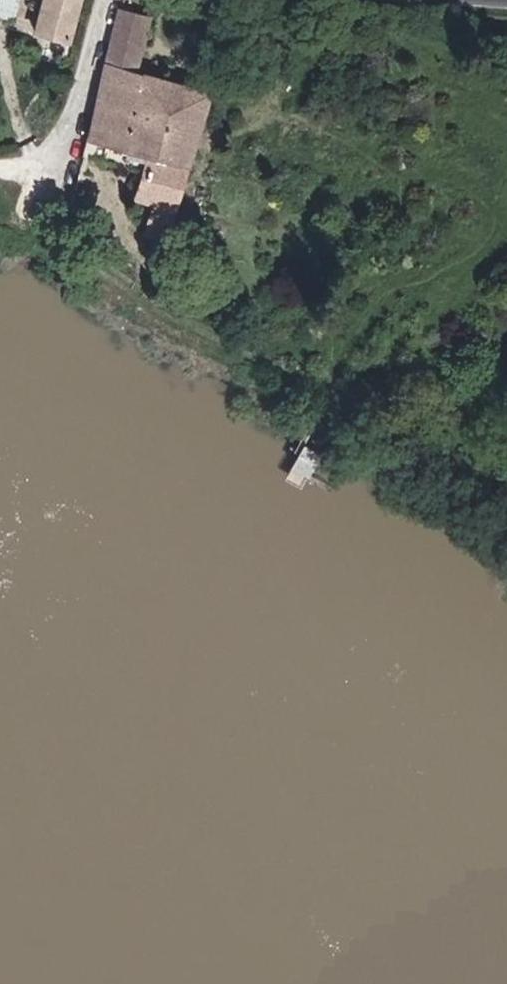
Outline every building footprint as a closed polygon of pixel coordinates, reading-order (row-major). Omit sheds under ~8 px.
[(48,25),(80,35),(91,0),(55,0),(48,25)] [(132,1),(94,143),(154,159),(144,197),(164,203),(157,229),(180,235),(220,86),(147,67),(163,10),(132,1)]
